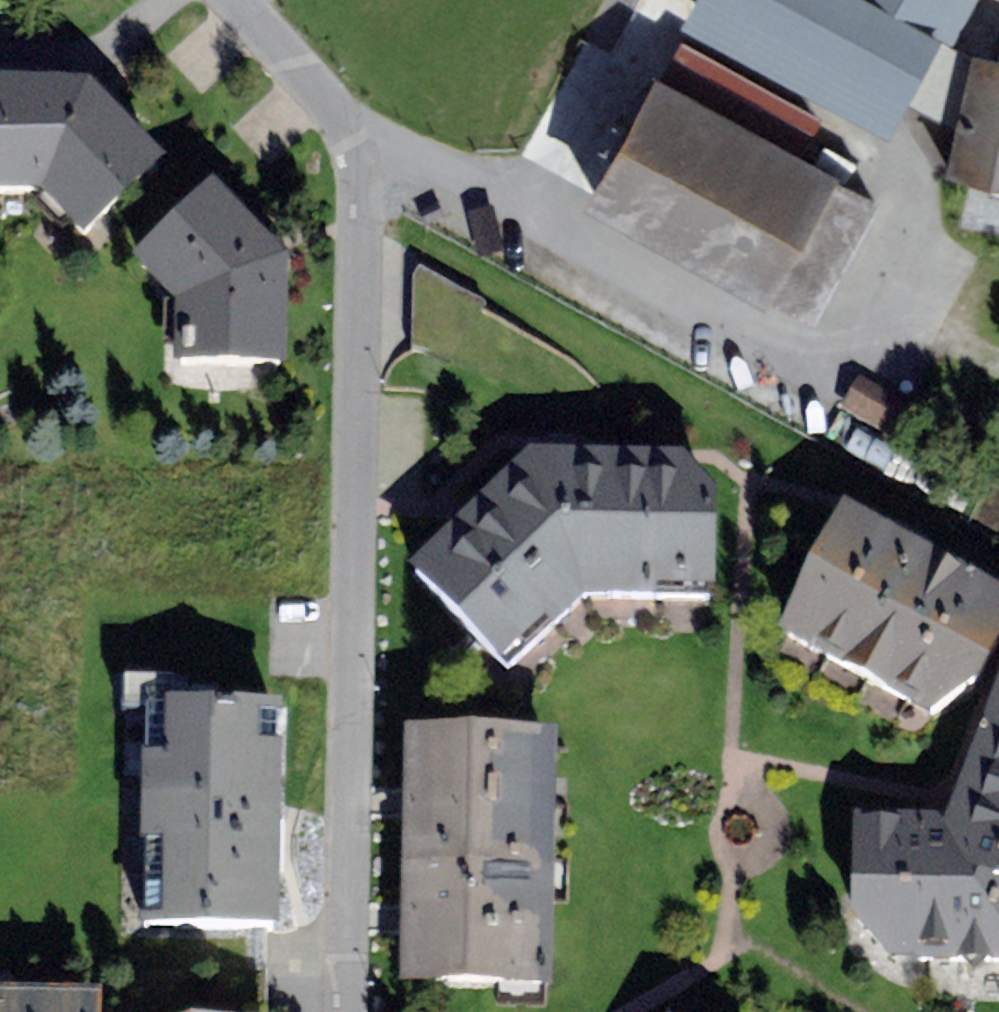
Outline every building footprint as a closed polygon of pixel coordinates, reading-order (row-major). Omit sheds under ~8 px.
[(679,31),(894,144),(971,0),(695,0),(679,31)] [(959,56),(939,173),(998,184),(998,63),(959,56)] [(880,204),(655,80),(582,211),(765,312),(770,303),(812,326),(880,204)] [(0,102),(0,207),(41,208),(87,257),(159,179),(93,104),(0,102)] [(288,279),(215,203),(133,276),(177,324),(177,381),(282,388),(288,279)] [(500,684),(585,614),(525,471),(406,590),(500,684)] [(682,474),(525,471),(585,614),(716,609),(715,517),(682,474)] [(845,522),(780,648),(929,730),(980,706),(998,666),(998,608),(845,522)] [(139,920),(279,922),(283,693),(166,691),(165,748),(143,747),(139,920)] [(945,833),(852,830),(849,936),(889,974),(998,978),(998,694),(945,833)] [(400,998),(553,1000),(555,753),(403,751),(400,998)] [(100,984),(0,983),(0,1011),(100,1011),(100,984)]
